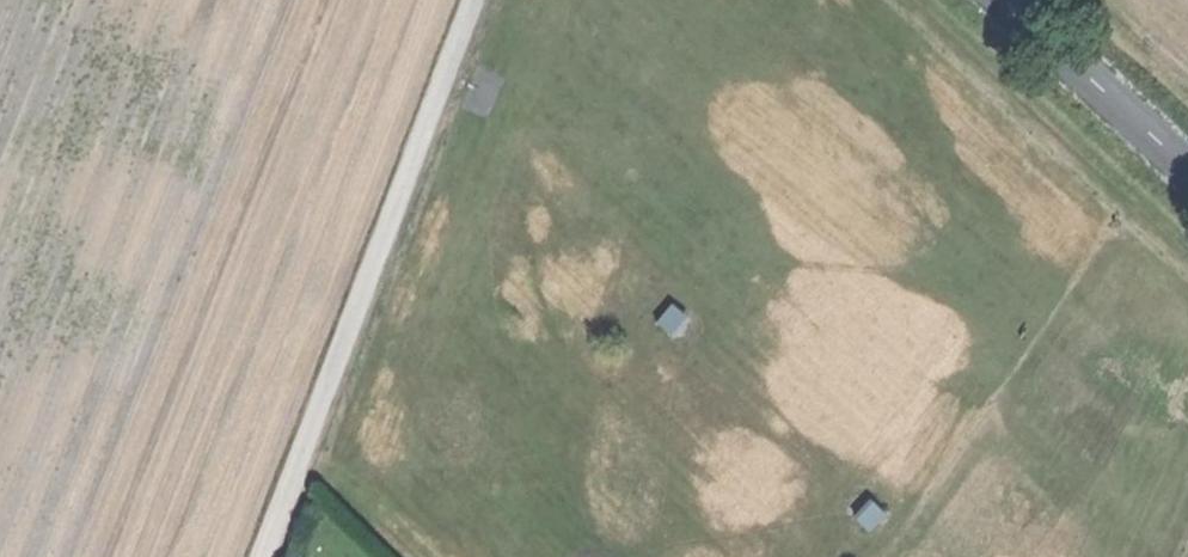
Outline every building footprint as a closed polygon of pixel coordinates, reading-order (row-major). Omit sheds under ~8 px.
[(659,320),(674,328),(686,309),(670,300),(659,320)]
